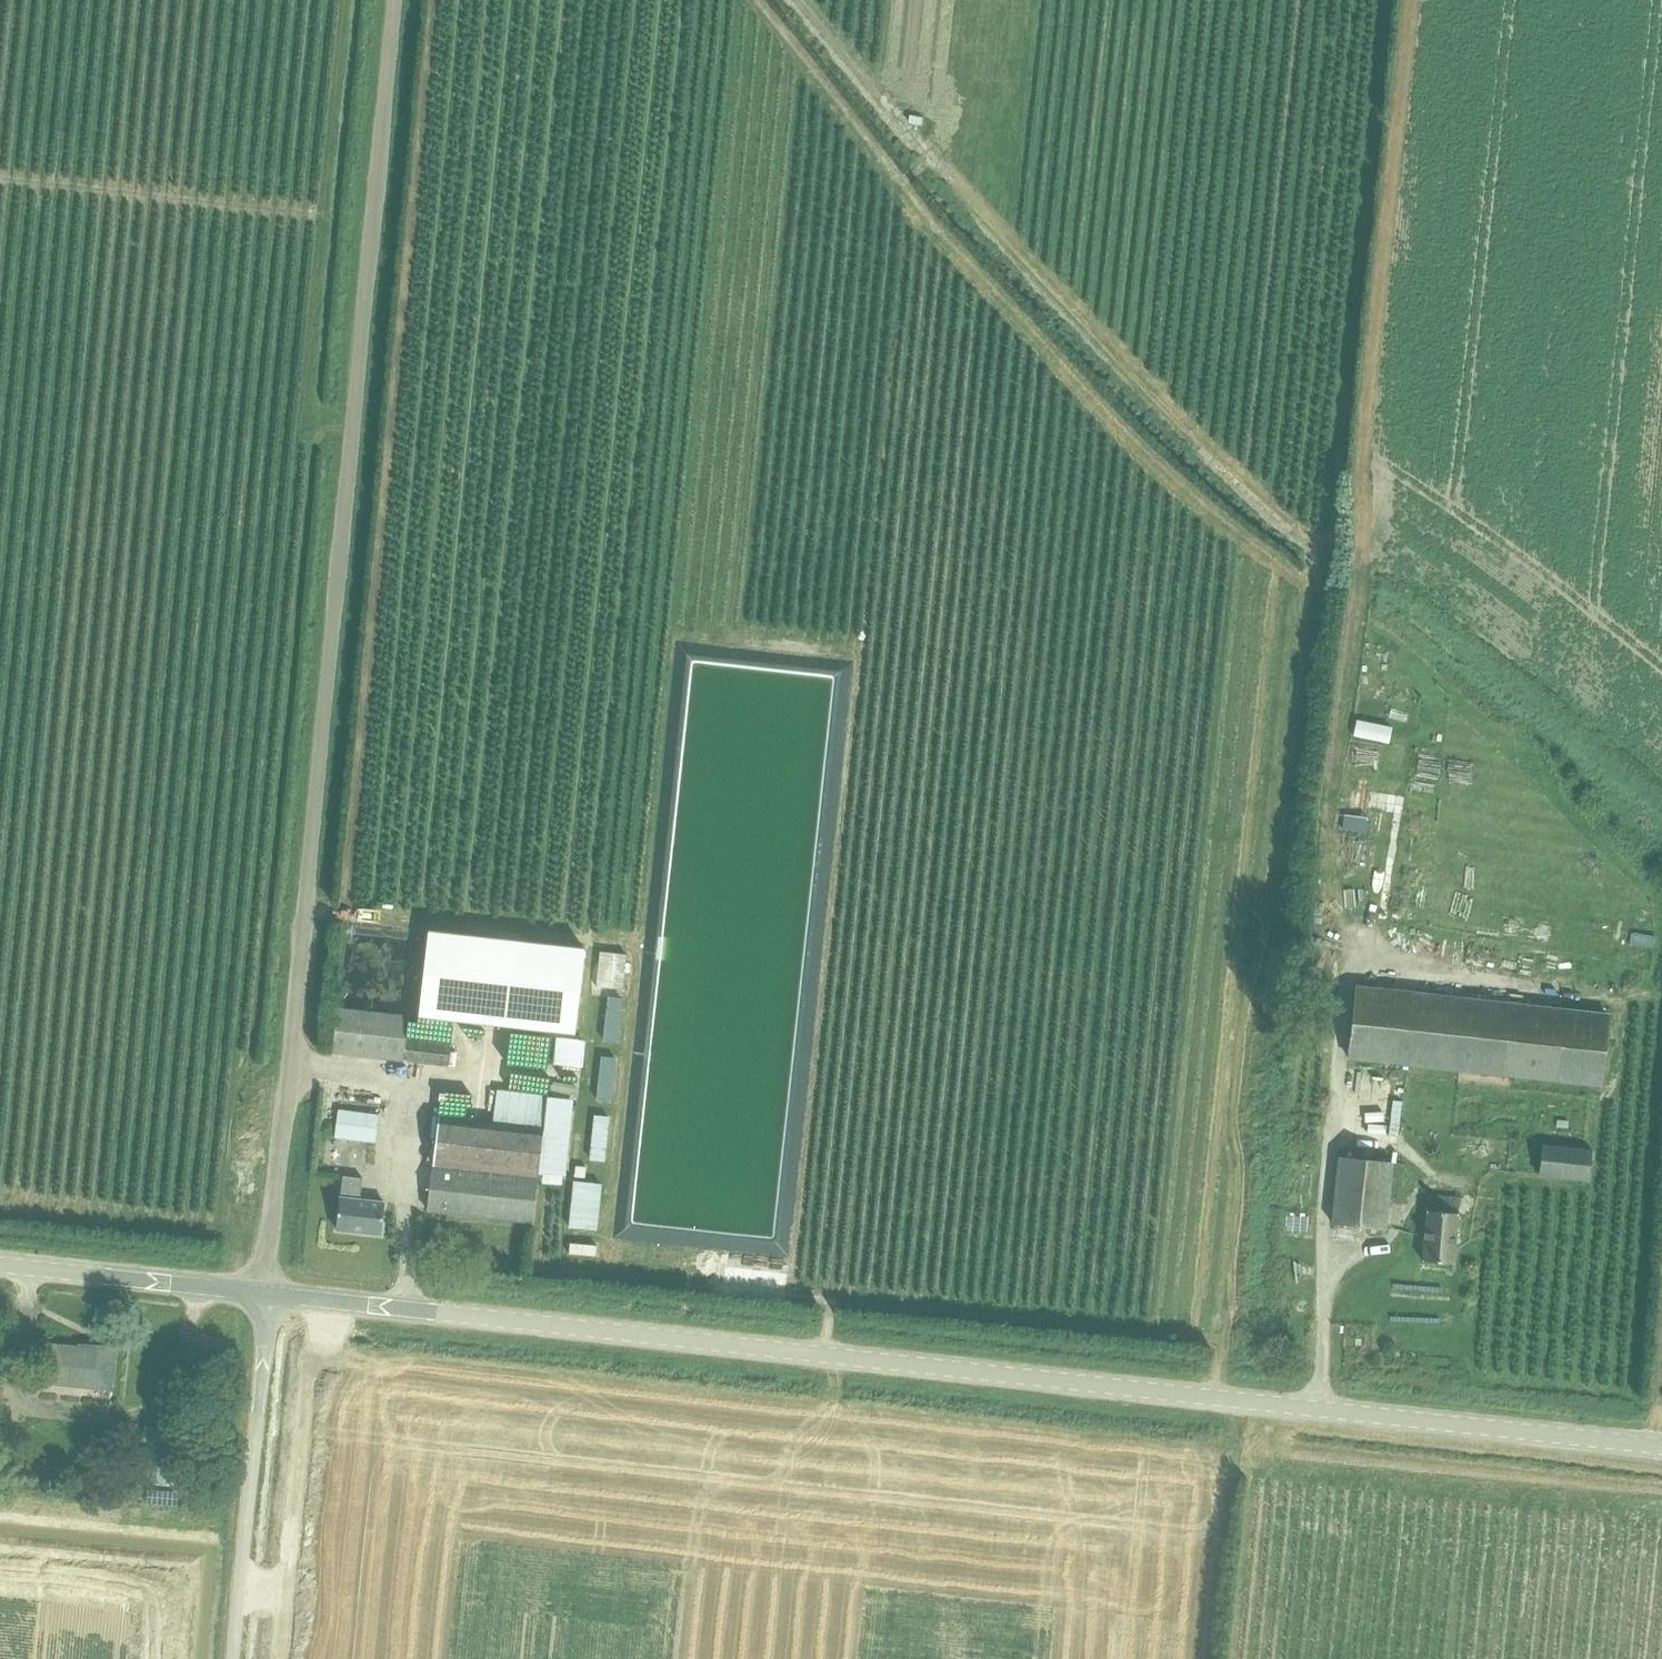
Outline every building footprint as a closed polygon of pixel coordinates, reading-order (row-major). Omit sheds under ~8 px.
[(430,932),(420,1016),(575,1033),(585,949),(430,932)] [(600,950),(596,987),(623,990),(627,953),(600,950)] [(1607,1084),(1617,1010),(1371,977),(1361,1051),(1607,1084)] [(621,1000),(609,998),(603,1041),(616,1042),(621,1000)] [(404,1037),(406,1014),(335,1008),(331,1051),(446,1063),(448,1041),(404,1037)] [(581,1069),(584,1042),(555,1038),(552,1066),(581,1069)] [(625,1092),(635,1052),(622,1049),(612,1088),(625,1092)] [(615,1059),(602,1057),(597,1100),(609,1102),(615,1059)] [(566,1176),(571,1133),(574,1100),(548,1097),(549,1095),(498,1090),(495,1120),(439,1114),(437,1133),(429,1208),(534,1218),(539,1173),(566,1176)] [(613,1107),(606,1154),(621,1156),(628,1109),(613,1107)] [(376,1142),(379,1115),(339,1110),(335,1137),(376,1142)] [(604,1161),(609,1118),(595,1116),(590,1159),(604,1161)] [(1595,1177),(1599,1148),(1550,1141),(1546,1170),(1595,1177)] [(1346,1154),(1338,1221),(1390,1228),(1399,1161),(1346,1154)] [(575,1166),(574,1177),(585,1179),(586,1168),(575,1166)] [(343,1176),(338,1229),(380,1233),(383,1201),(360,1199),(361,1178),(343,1176)] [(595,1231),(601,1184),(574,1181),(568,1227),(595,1231)] [(1458,1261),(1463,1211),(1432,1208),(1427,1258),(1458,1261)] [(111,1387),(115,1351),(83,1347),(82,1350),(42,1346),(40,1361),(46,1362),(44,1380),(111,1387)]
